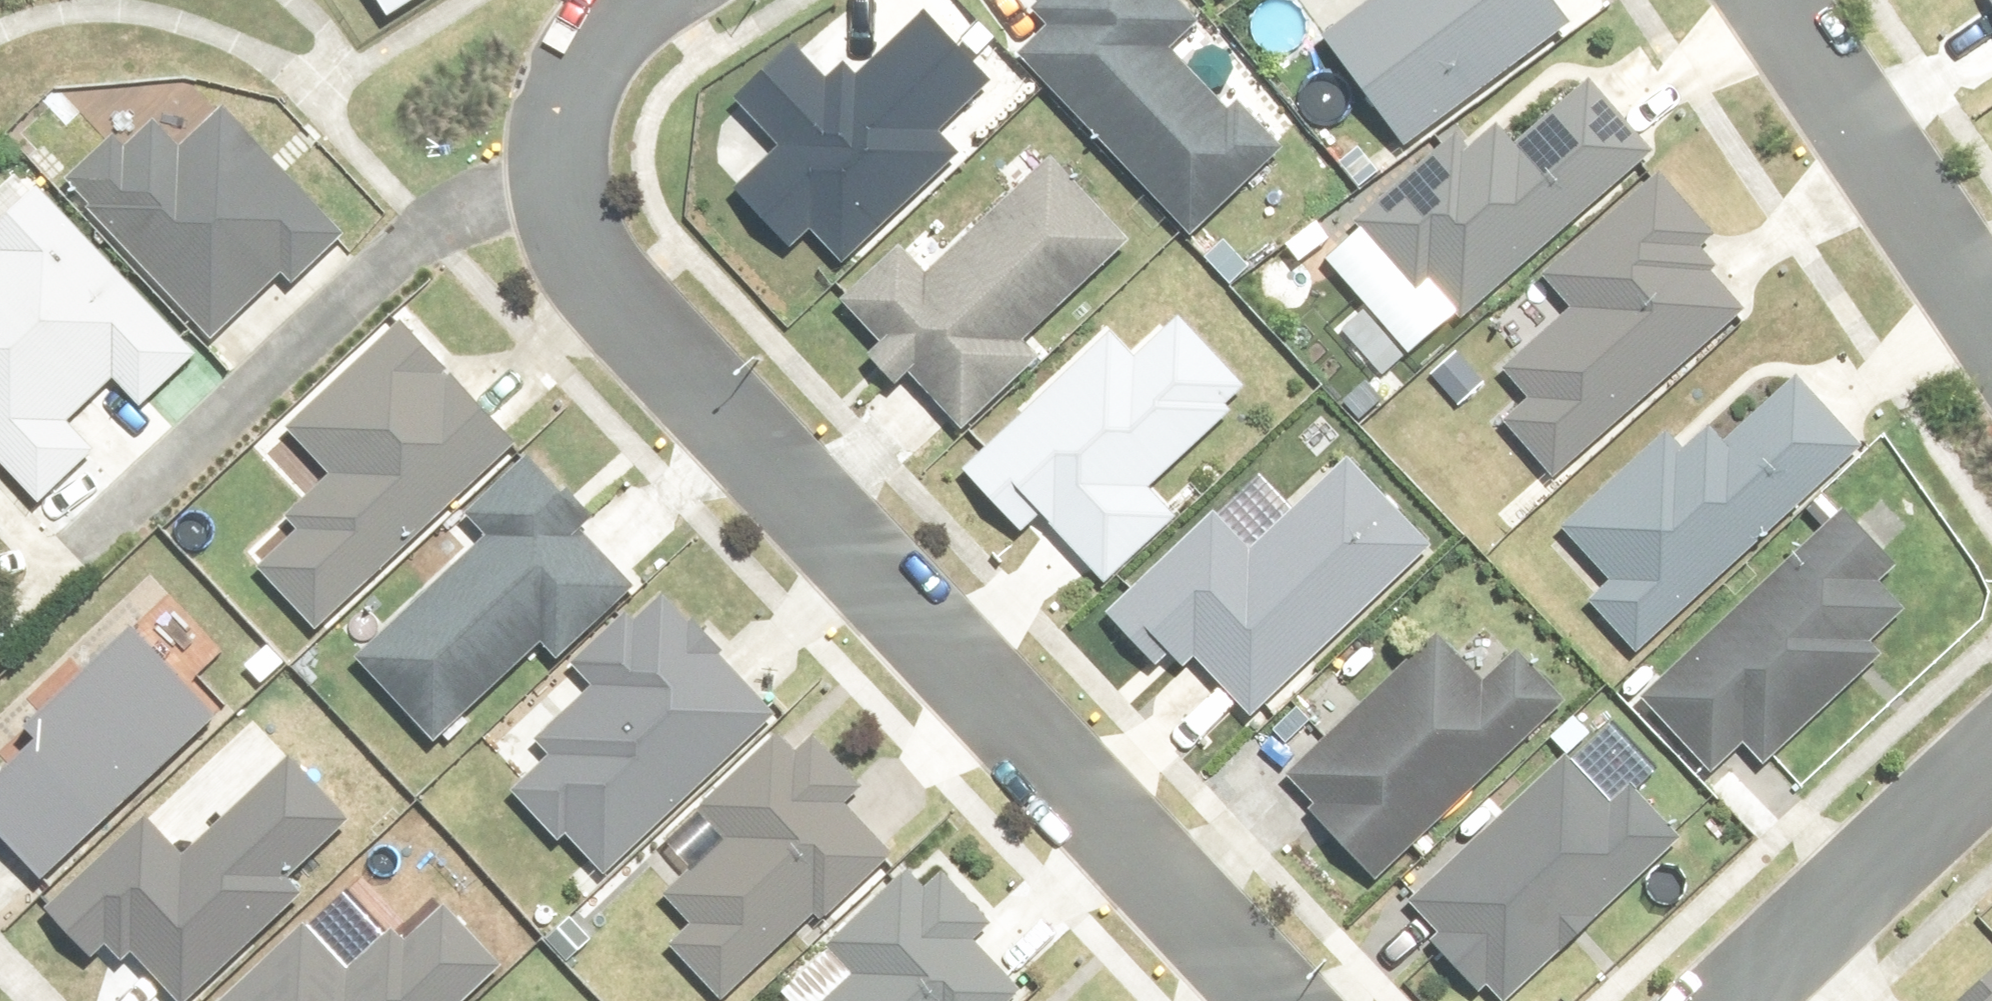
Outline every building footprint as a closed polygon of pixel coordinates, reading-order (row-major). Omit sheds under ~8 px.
[(392,20),(424,0),(380,0),(392,20)] [(1167,0),(1040,0),(1035,5),(1055,26),(1022,57),(1193,240),(1299,141),(1252,91),(1202,38),(1167,0)] [(1546,0),(1383,0),(1328,41),(1408,149),(1568,29),(1546,0)] [(790,152),(744,197),(797,253),(817,234),(844,263),(955,157),(933,135),(984,86),(925,24),(863,84),(849,69),(827,90),(796,58),(746,106),(790,152)] [(1507,144),(1499,135),(1472,158),(1464,149),(1365,233),(1418,295),(1431,284),(1464,324),(1652,164),(1581,81),(1507,144)] [(335,239),(226,117),(183,156),(150,120),(70,191),(203,339),(300,253),(308,263),(335,239)] [(1130,248),(1055,167),(932,281),(906,253),(845,309),(963,435),(1043,361),(1026,344),(1130,248)] [(24,179),(0,202),(0,459),(44,505),(93,459),(65,430),(117,380),(146,410),(198,361),(24,179)] [(1557,481),(1743,317),(1711,280),(1722,271),(1696,242),(1707,232),(1665,185),(1551,285),(1576,313),(1511,371),(1537,401),(1509,426),(1557,481)] [(1248,397),(1175,323),(1135,363),(1109,337),(968,477),(1026,535),(1041,520),(1109,588),(1181,517),(1154,490),(1248,397)] [(297,438),(339,481),(295,524),(308,538),(267,578),(322,634),(513,448),(402,335),(297,438)] [(1860,454),(1799,388),(1731,450),(1716,434),(1685,462),(1669,445),(1569,536),(1615,587),(1594,606),(1638,655),(1860,454)] [(585,522),(529,465),(462,530),(485,555),(367,671),(443,749),(548,646),(561,660),(632,590),(575,532),(585,522)] [(1431,552),(1350,465),(1252,558),(1216,520),(1113,617),(1168,675),(1185,659),(1248,725),(1431,552)] [(1905,609),(1879,581),(1891,570),(1847,522),(1646,704),(1715,780),(1750,749),(1767,767),(1868,676),(1851,658),(1905,609)] [(775,717),(661,603),(578,686),(594,701),(539,756),(553,769),(524,798),(608,883),(775,717)] [(135,638),(46,723),(56,734),(0,787),(0,834),(46,882),(215,721),(135,638)] [(1484,695),(1439,647),(1291,787),(1380,881),(1563,709),(1519,662),(1484,695)] [(777,741),(661,849),(695,885),(675,904),(705,936),(683,956),(725,1000),(733,1000),(890,856),(850,813),(869,795),(831,755),(809,775),(777,741)] [(1417,908),(1445,937),(1436,945),(1490,1000),(1516,1000),(1680,843),(1633,794),(1612,814),(1565,765),(1417,908)] [(1013,990),(968,943),(989,923),(937,870),(911,895),(893,877),(822,947),(856,982),(837,1000),(1002,1000),(1013,990)] [(351,979),(308,933),(235,1000),(481,1000),(506,978),(472,941),(434,901),(351,979)] [(1972,1000),(1991,1000),(1991,982),(1972,1000)]
